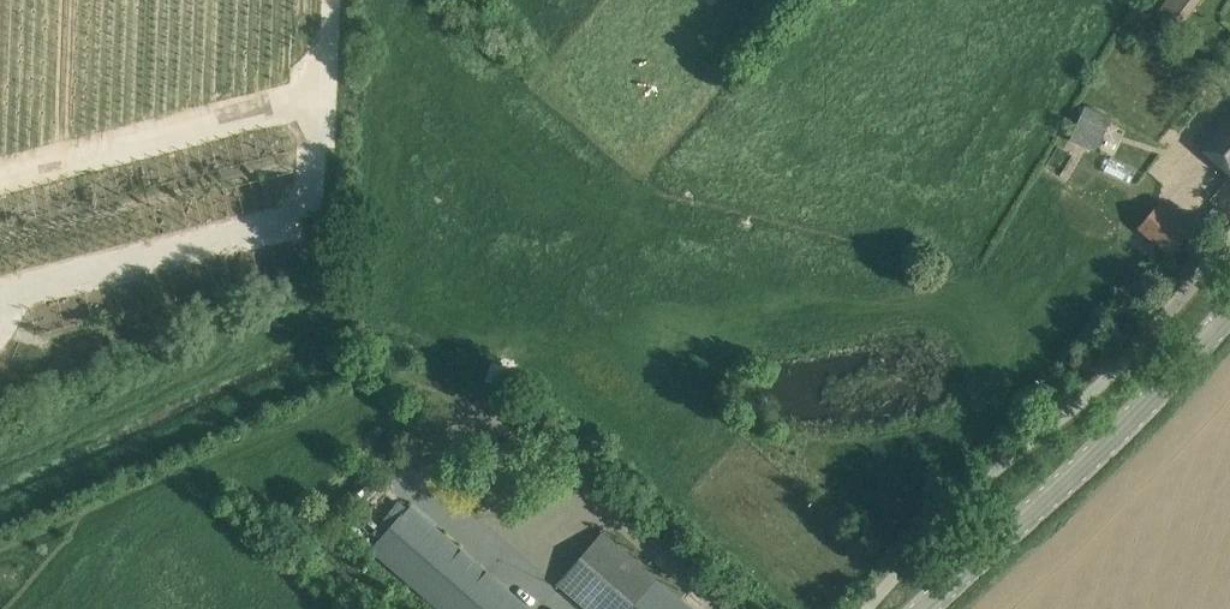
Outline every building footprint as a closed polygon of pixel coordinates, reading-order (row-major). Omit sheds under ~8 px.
[(1158,12),(1156,14),(1176,29),(1198,0),(1147,0),(1145,3),(1158,12)] [(1196,143),(1220,164),(1229,173),(1229,105),(1196,143)] [(1111,118),(1085,107),(1069,141),(1095,152),(1111,118)] [(1190,234),(1172,218),(1157,205),(1138,227),(1171,256),(1190,234)] [(409,506),(371,550),(439,608),(528,608),(409,506)] [(657,580),(602,532),(557,583),(587,608),(690,608),(657,580)]
